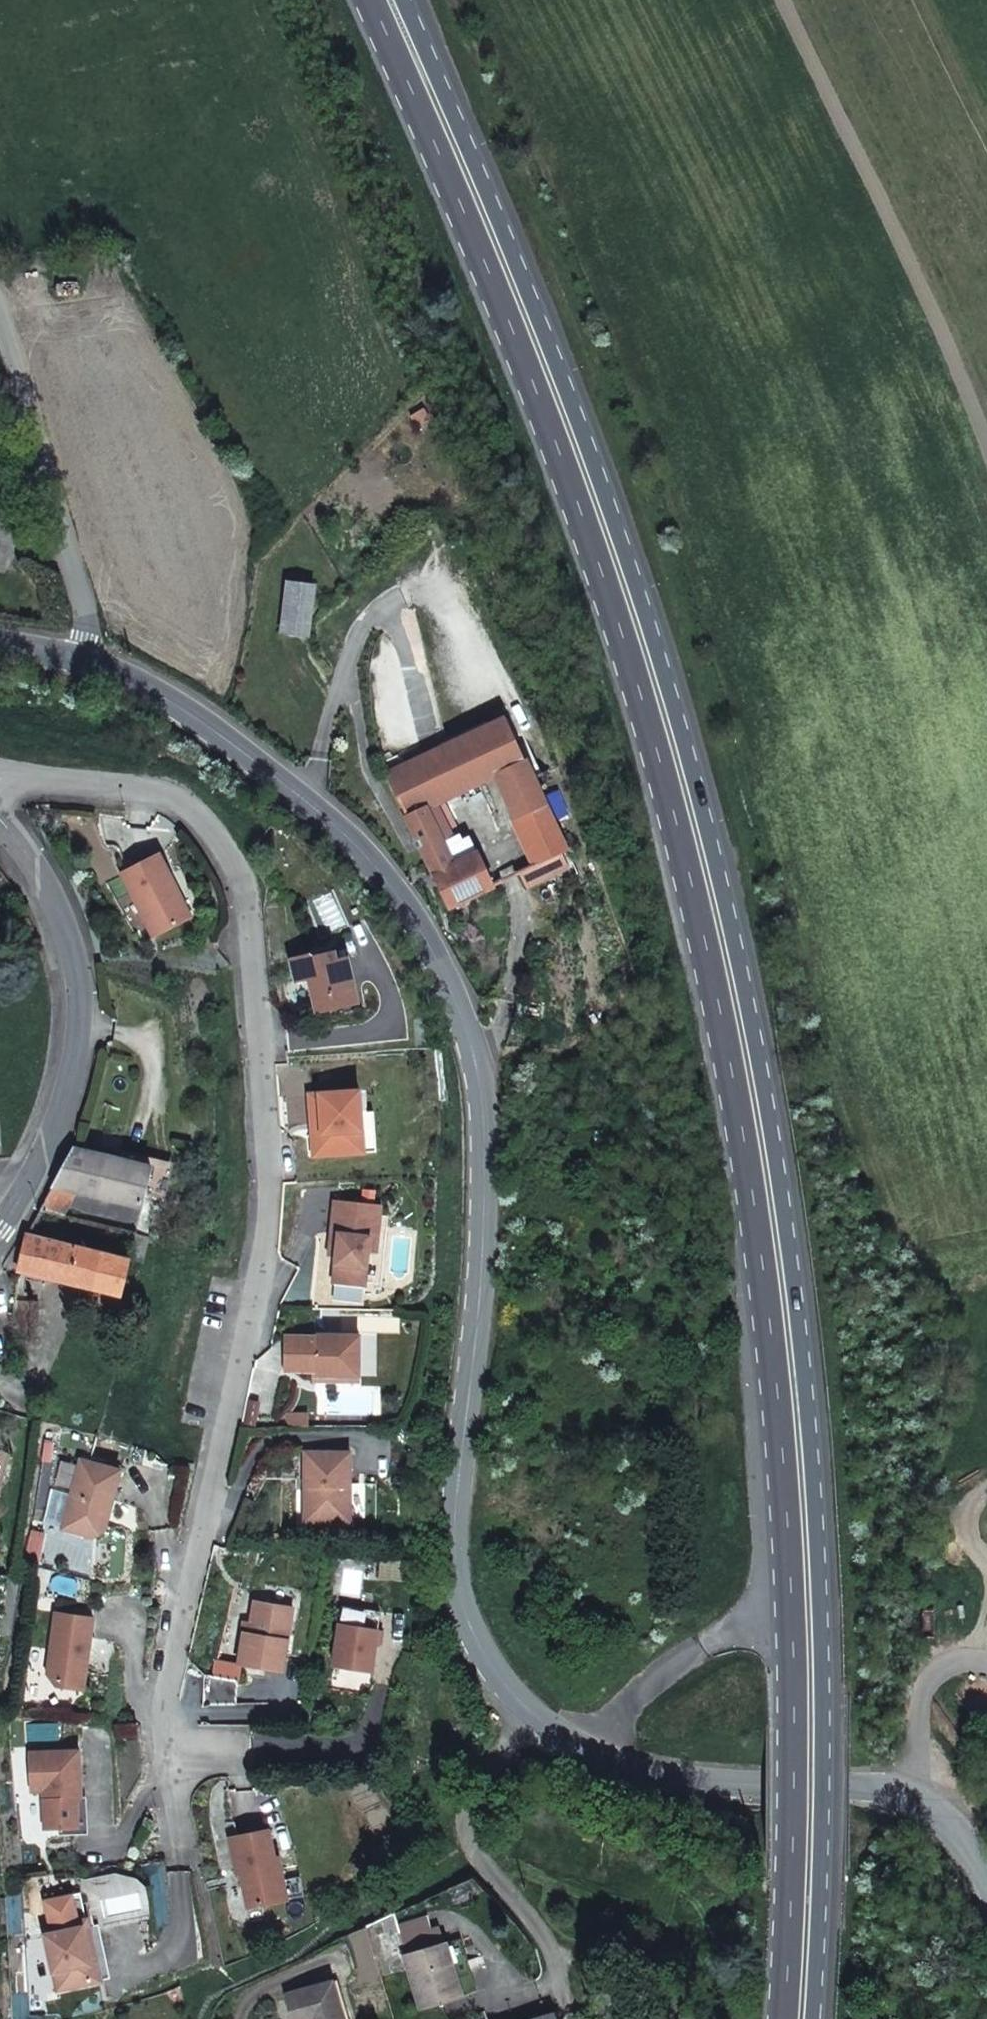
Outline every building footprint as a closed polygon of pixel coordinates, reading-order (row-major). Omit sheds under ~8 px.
[(314,586),(288,582),(282,632),(309,636),(314,586)] [(516,820),(547,805),(507,719),(386,775),(395,793),(450,908),(494,886),(479,853),(453,865),(443,845),(454,839),(437,804),(471,788),(478,784),(496,776),(516,820)] [(481,791),(478,784),(471,788),(474,794),(481,791)] [(569,851),(547,805),(516,820),(537,863),(538,865),(562,854),(569,851)] [(476,851),(470,837),(452,846),(458,859),(476,851)] [(520,872),(527,888),(569,867),(562,854),(538,865),(537,863),(520,872)] [(160,855),(122,874),(154,938),(192,918),(160,855)] [(311,956),(293,960),(297,981),(310,978),(319,1012),(358,1003),(353,984),(343,986),(337,961),(335,952),(313,958),(311,956)] [(347,958),(337,961),(343,986),(353,984),(347,958)] [(325,1156),(365,1153),(362,1113),(361,1091),(321,1094),(325,1156)] [(375,1112),(362,1113),(365,1153),(378,1152),(375,1112)] [(98,1145),(95,1154),(153,1168),(155,1159),(98,1145)] [(39,1211),(63,1216),(77,1191),(143,1207),(153,1168),(95,1154),(74,1150),(54,1186),(39,1211)] [(339,1234),(334,1285),(366,1288),(370,1253),(378,1253),(383,1205),(335,1200),(332,1233),(339,1234)] [(330,1257),(336,1257),(339,1234),(332,1233),(330,1257)] [(131,1256),(130,1261),(142,1263),(149,1237),(143,1236),(136,1234),(131,1256)] [(119,1312),(130,1261),(26,1235),(18,1270),(93,1288),(89,1304),(119,1312)] [(40,1302),(17,1300),(15,1317),(15,1329),(38,1331),(40,1302)] [(315,1376),(360,1377),(361,1336),(315,1336),(315,1338),(287,1337),(287,1371),(315,1371),(315,1376)] [(312,1486),(312,1521),(351,1522),(351,1453),(306,1453),(306,1487),(312,1486)] [(120,1470),(82,1460),(64,1528),(94,1536),(105,1531),(120,1470)] [(239,1664),(284,1671),(294,1608),(255,1602),(250,1634),(244,1633),(239,1664)] [(378,1630),(381,1612),(342,1606),(334,1665),(372,1671),(376,1643),(378,1630)] [(94,1618),(56,1612),(49,1675),(57,1686),(85,1690),(94,1618)] [(80,1750),(29,1753),(31,1791),(46,1791),(47,1799),(44,1799),(45,1829),(79,1828),(77,1801),(82,1796),(80,1750)] [(249,1908),(288,1900),(279,1857),(275,1858),(269,1830),(231,1838),(238,1874),(241,1873),(249,1908)] [(60,1989),(94,1982),(89,1959),(106,1955),(100,1924),(88,1926),(81,1892),(47,1900),(55,1933),(47,1935),(60,1989)] [(398,1927),(407,1955),(444,1944),(439,1926),(431,1927),(428,1918),(398,1927)] [(421,2008),(461,1997),(445,1943),(444,1944),(407,1955),(405,1956),(421,2008)] [(111,1978),(106,1955),(89,1959),(94,1982),(111,1978)] [(333,1982),(287,1995),(294,2018),(343,2018),(333,1982)]
